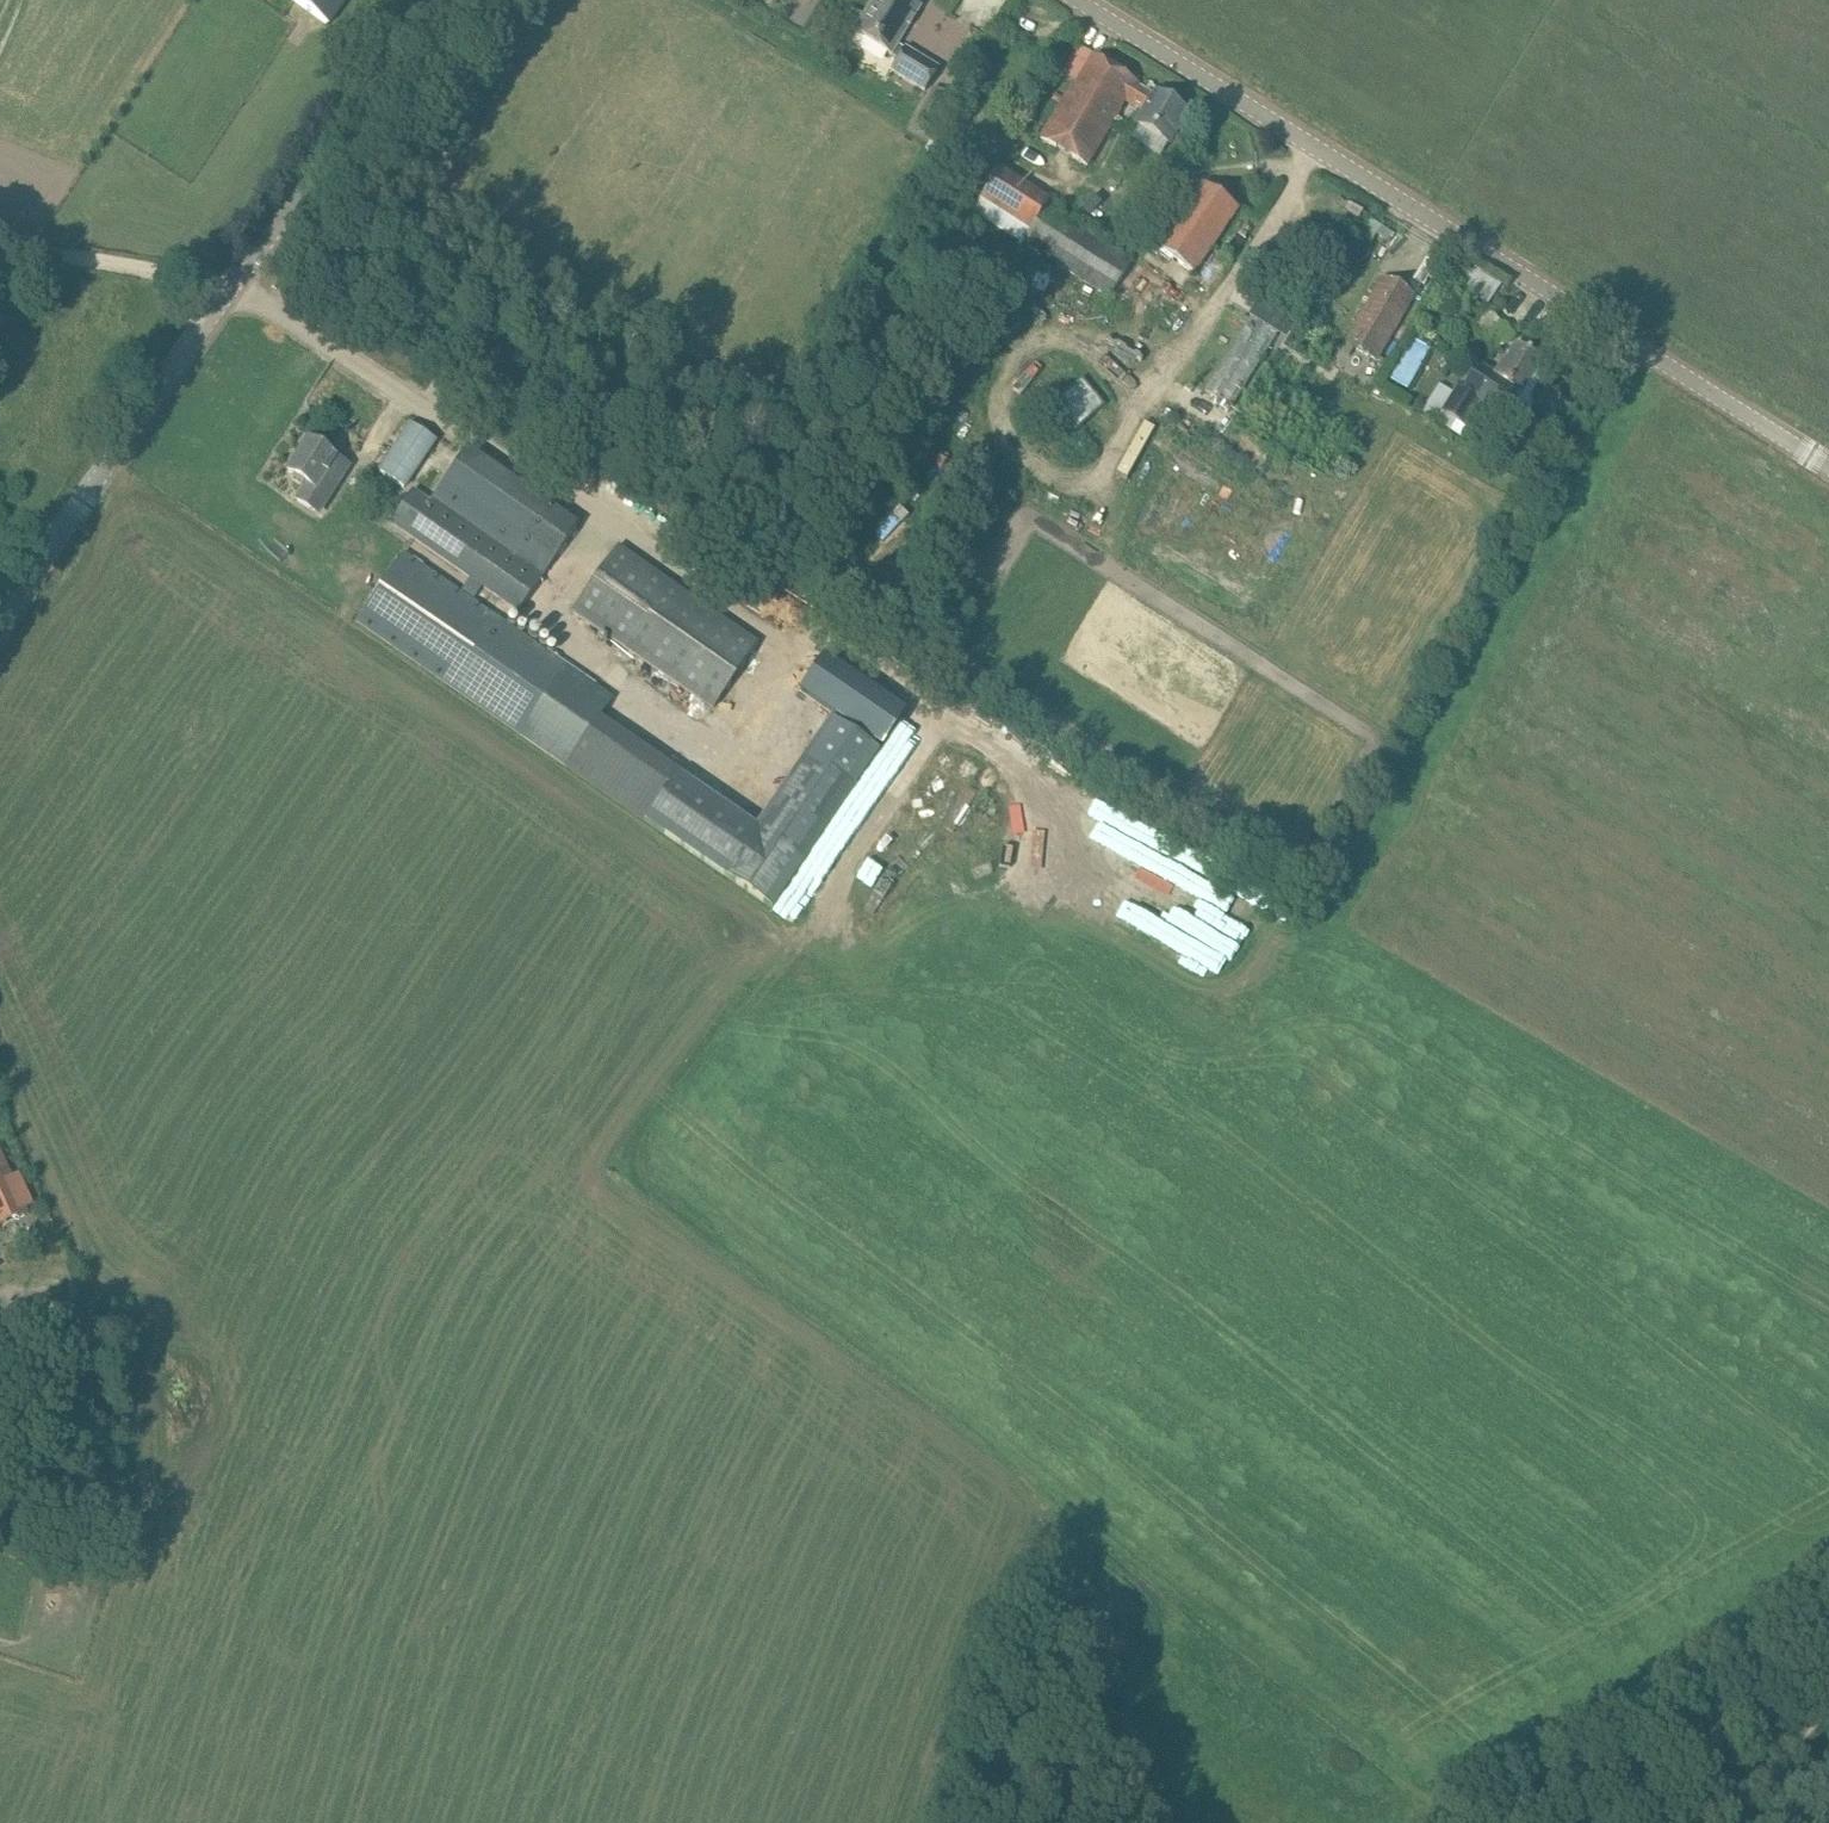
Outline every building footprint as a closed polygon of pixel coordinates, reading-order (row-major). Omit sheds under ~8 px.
[(349,0),(293,0),(330,27),(349,0)] [(922,6),(913,0),(870,0),(861,15),(855,10),(844,27),(890,56),(922,6)] [(906,48),(891,73),(925,93),(940,68),(906,48)] [(1138,127),(1169,145),(1187,113),(1151,92),(1151,93),(1131,81),(1132,79),(1094,57),(1072,97),(1070,96),(1045,141),(1089,167),(1127,100),(1147,111),(1138,127)] [(1052,200),(1001,167),(971,213),(1111,298),(1133,261),(1049,206),(1052,200)] [(1176,220),(1160,212),(1141,241),(1198,275),(1241,211),(1200,184),(1176,220)] [(1327,242),(1319,264),(1330,268),(1339,246),(1327,242)] [(1461,287),(1489,305),(1503,283),(1475,265),(1461,287)] [(1381,276),(1345,341),(1380,362),(1417,296),(1381,276)] [(1513,337),(1494,309),(1472,324),(1491,352),(1513,337)] [(1251,318),(1205,393),(1231,409),(1277,333),(1251,318)] [(1458,383),(1442,412),(1467,426),(1481,402),(1502,415),(1508,405),(1527,416),(1536,401),(1538,403),(1552,389),(1553,389),(1547,382),(1550,378),(1539,371),(1545,362),(1515,345),(1505,359),(1504,358),(1494,374),(1478,364),(1465,387),(1458,383)] [(412,423),(397,446),(381,472),(407,489),(419,469),(426,474),(432,466),(424,461),(438,440),(412,423)] [(308,439),(287,470),(304,481),(293,498),(320,515),(350,467),(349,467),(308,439)] [(433,502),(414,489),(390,523),(518,612),(543,577),(580,524),(468,447),(433,502)] [(759,642),(619,544),(573,612),(713,710),(759,642)] [(406,553),(357,623),(521,737),(564,766),(644,821),(679,770),(599,715),(612,696),(406,553)] [(880,751),(830,716),(756,824),(722,874),(772,908),(880,751)] [(722,874),(756,824),(679,770),(644,821),(722,874)] [(791,919),(810,893),(792,880),(773,907),(791,919)] [(26,1212),(0,1157),(0,1224),(26,1212)]
